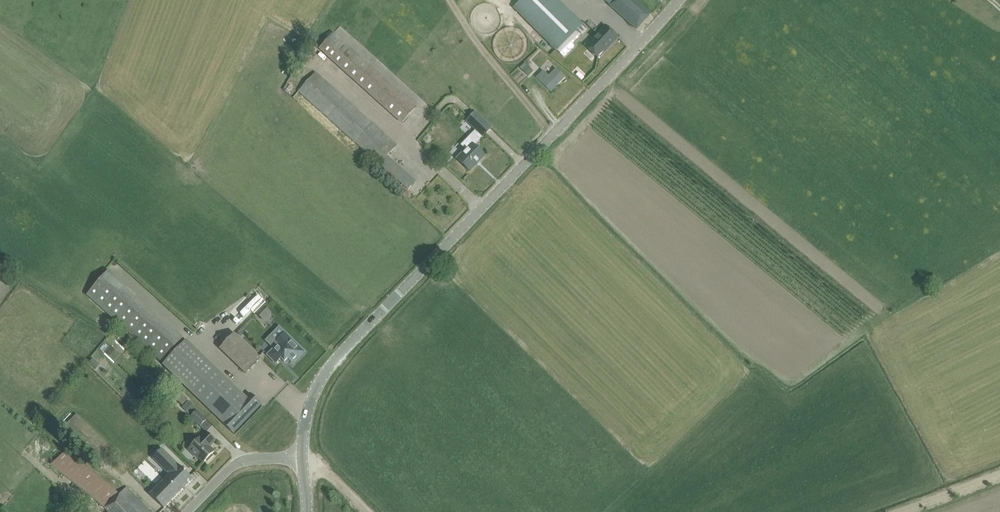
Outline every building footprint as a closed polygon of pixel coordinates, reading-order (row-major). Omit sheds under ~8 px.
[(514,8),(557,50),(576,31),(569,24),(575,17),(558,0),(522,0),(514,8)] [(651,14),(636,0),(604,0),(637,30),(651,14)] [(605,26),(592,40),(593,41),(587,47),(598,57),(608,47),(609,48),(618,38),(605,26)] [(576,31),(557,51),(561,54),(580,35),(576,31)] [(333,34),(319,49),(400,123),(414,108),(333,34)] [(528,76),(533,71),(524,62),(519,68),(528,76)] [(543,71),(537,78),(551,92),(565,77),(556,69),(549,76),(543,71)] [(299,91),(303,95),(365,150),(408,189),(416,181),(387,156),(396,146),(315,73),(299,91)] [(483,137),(492,128),(475,112),(466,121),(476,130),(462,145),(466,149),(457,159),(470,172),(485,156),(475,146),(480,140),(480,139),(482,136),(483,137)] [(183,337),(108,270),(87,295),(162,362),(183,337)] [(264,305),(256,313),(263,320),(271,313),(264,305)] [(220,348),(239,366),(246,373),(260,359),(234,334),(220,348)] [(288,364),(292,368),(304,355),(283,337),(274,346),(277,349),(274,353),(267,360),(276,368),(280,363),(285,367),(288,364)] [(222,423),(234,434),(262,404),(250,393),(246,398),(187,340),(163,365),(223,422),(222,423)] [(206,420),(197,411),(190,419),(199,428),(206,420)] [(76,414),(62,429),(103,467),(117,452),(76,414)] [(204,462),(206,460),(208,461),(213,456),(212,454),(214,452),(209,447),(215,441),(206,431),(188,449),(197,458),(198,457),(204,462)] [(193,479),(186,472),(162,448),(153,458),(170,475),(150,495),(164,508),(193,479)] [(105,508),(120,494),(66,451),(51,465),(105,508)] [(148,509),(127,487),(120,494),(105,508),(109,511),(151,511),(148,509)]
